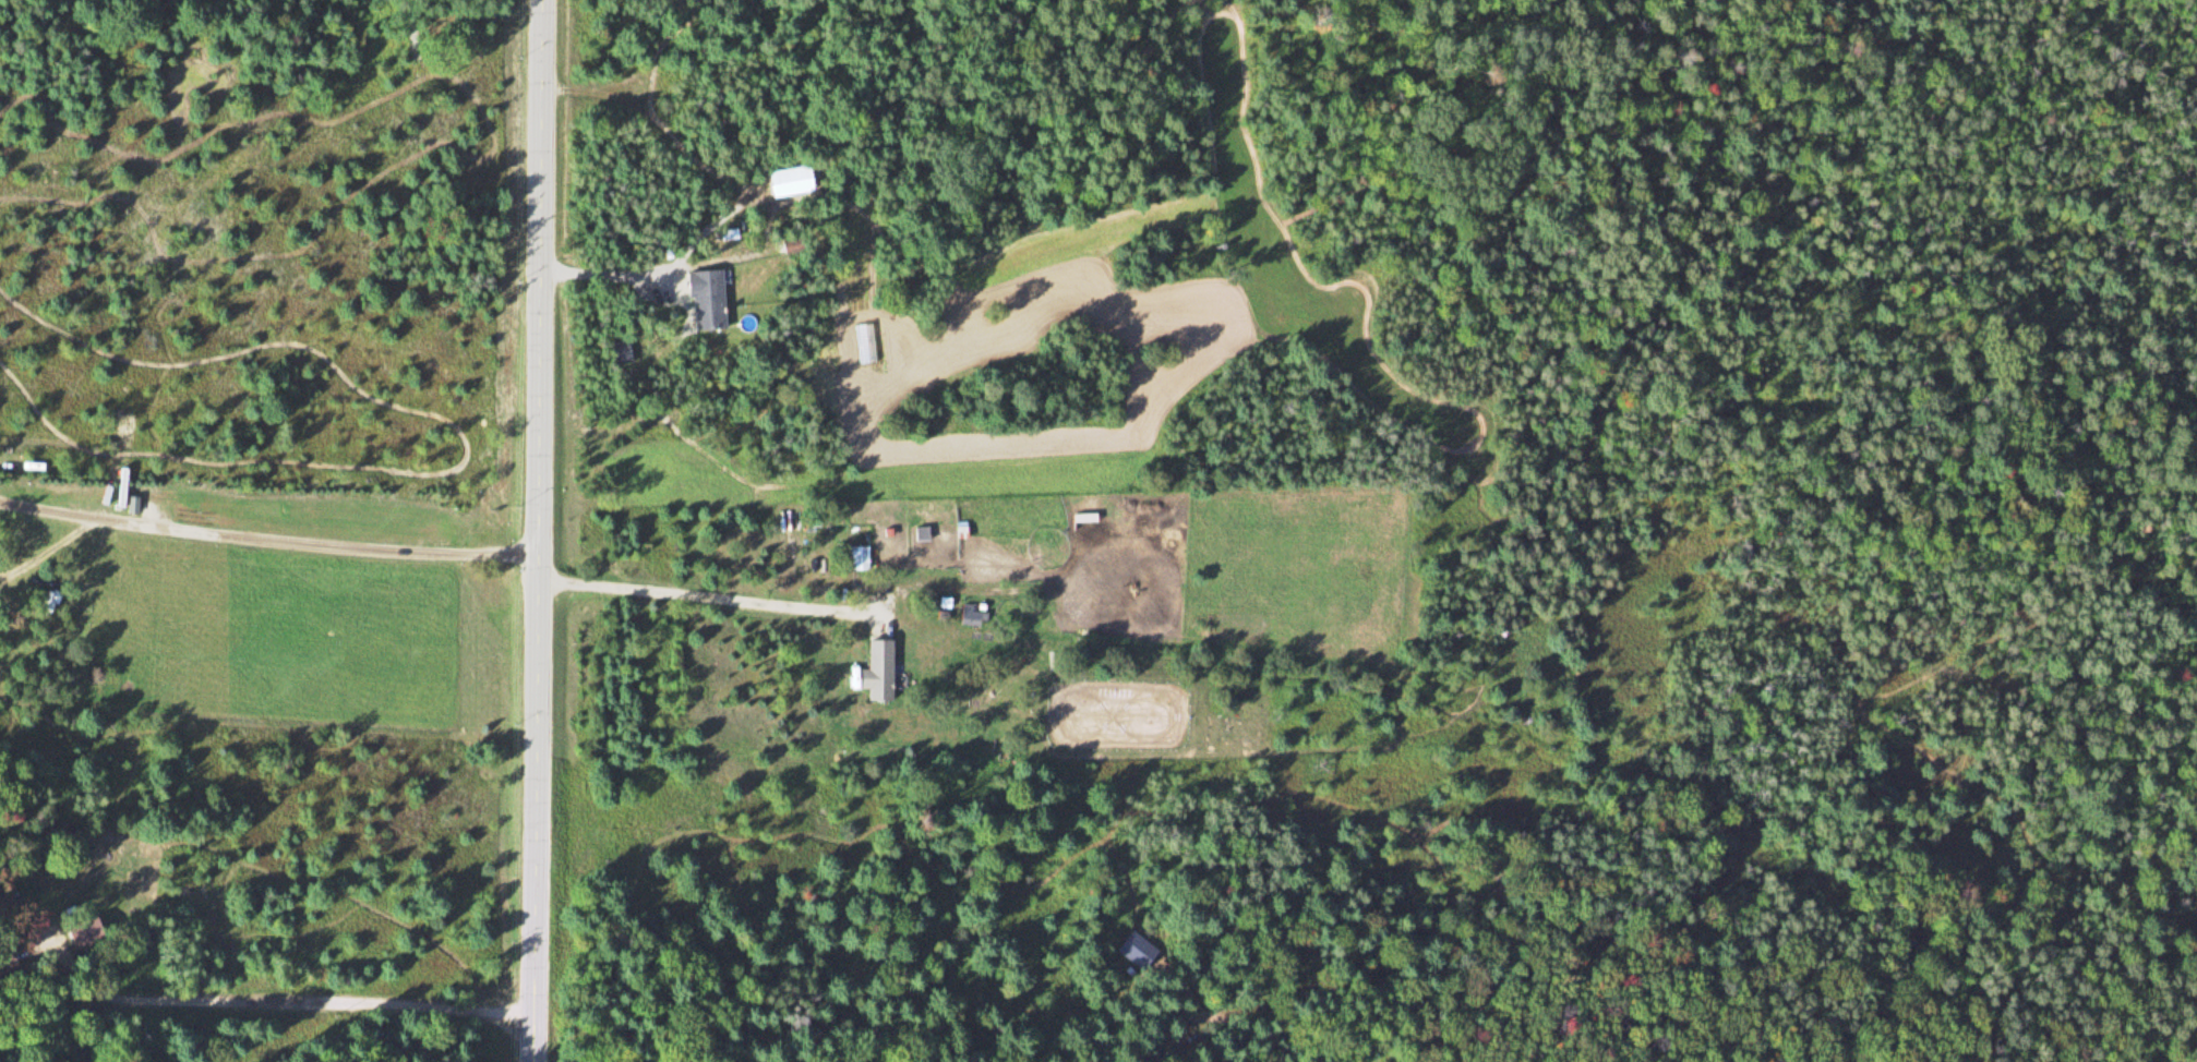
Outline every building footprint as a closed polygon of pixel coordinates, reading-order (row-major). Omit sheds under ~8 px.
[(769,197),(811,192),(808,165),(766,170),(769,197)] [(723,328),(720,269),(688,271),(690,329),(723,328)] [(633,361),(629,340),(612,343),(617,364),(633,361)] [(129,497),(128,513),(138,513),(139,497),(129,497)] [(1097,522),(1097,513),(1074,513),(1074,522),(1097,522)] [(892,640),(868,640),(868,668),(860,668),(860,689),(869,689),(869,701),(892,701),(892,640)] [(70,926),(74,938),(89,933),(85,921),(70,926)]
